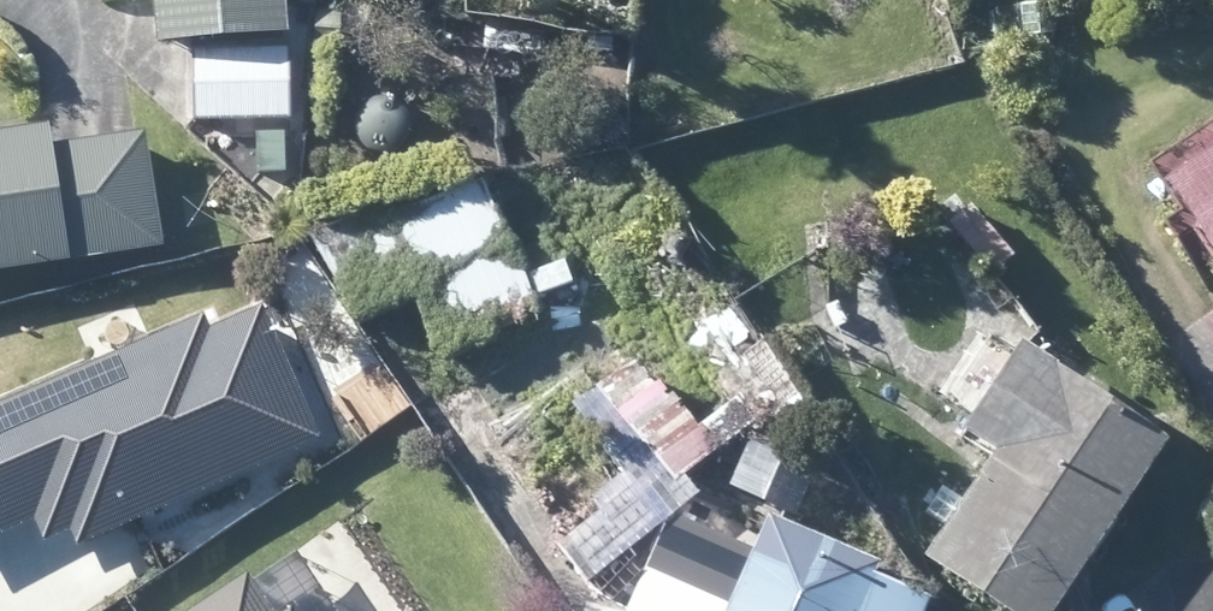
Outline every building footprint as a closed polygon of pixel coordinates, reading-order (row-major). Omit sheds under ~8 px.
[(137,50),(177,47),(268,42),(266,0),(134,0),(137,50)] [(1012,7),(1016,38),(1046,35),(1042,4),(1012,7)] [(331,15),(307,12),(306,53),(331,55),(331,15)] [(533,32),(473,28),(472,56),(531,61),(533,32)] [(277,122),(275,70),(275,53),(177,54),(179,120),(178,124),(277,122)] [(131,139),(33,153),(30,134),(0,138),(0,276),(148,255),(131,139)] [(244,138),(244,175),(271,175),(271,138),(244,138)] [(1138,193),(1211,301),(1212,300),(1212,143),(1138,193)] [(923,606),(875,583),(881,571),(770,519),(756,553),(708,530),(722,497),(689,480),(730,449),(710,420),(697,431),(665,384),(622,415),(545,305),(492,197),(316,246),(364,316),(426,299),(440,356),(612,610),(920,610),(923,606)] [(938,227),(963,259),(986,242),(961,209),(938,227)] [(31,533),(45,566),(320,449),(260,309),(0,420),(0,546),(31,533)] [(1145,448),(996,352),(962,405),(943,435),(978,459),(909,566),(978,610),(1040,610),(1049,597),(1076,555),(1145,448)] [(736,444),(767,421),(777,414),(734,357),(695,386),(736,444)] [(342,529),(215,610),(394,610),(342,529)]
